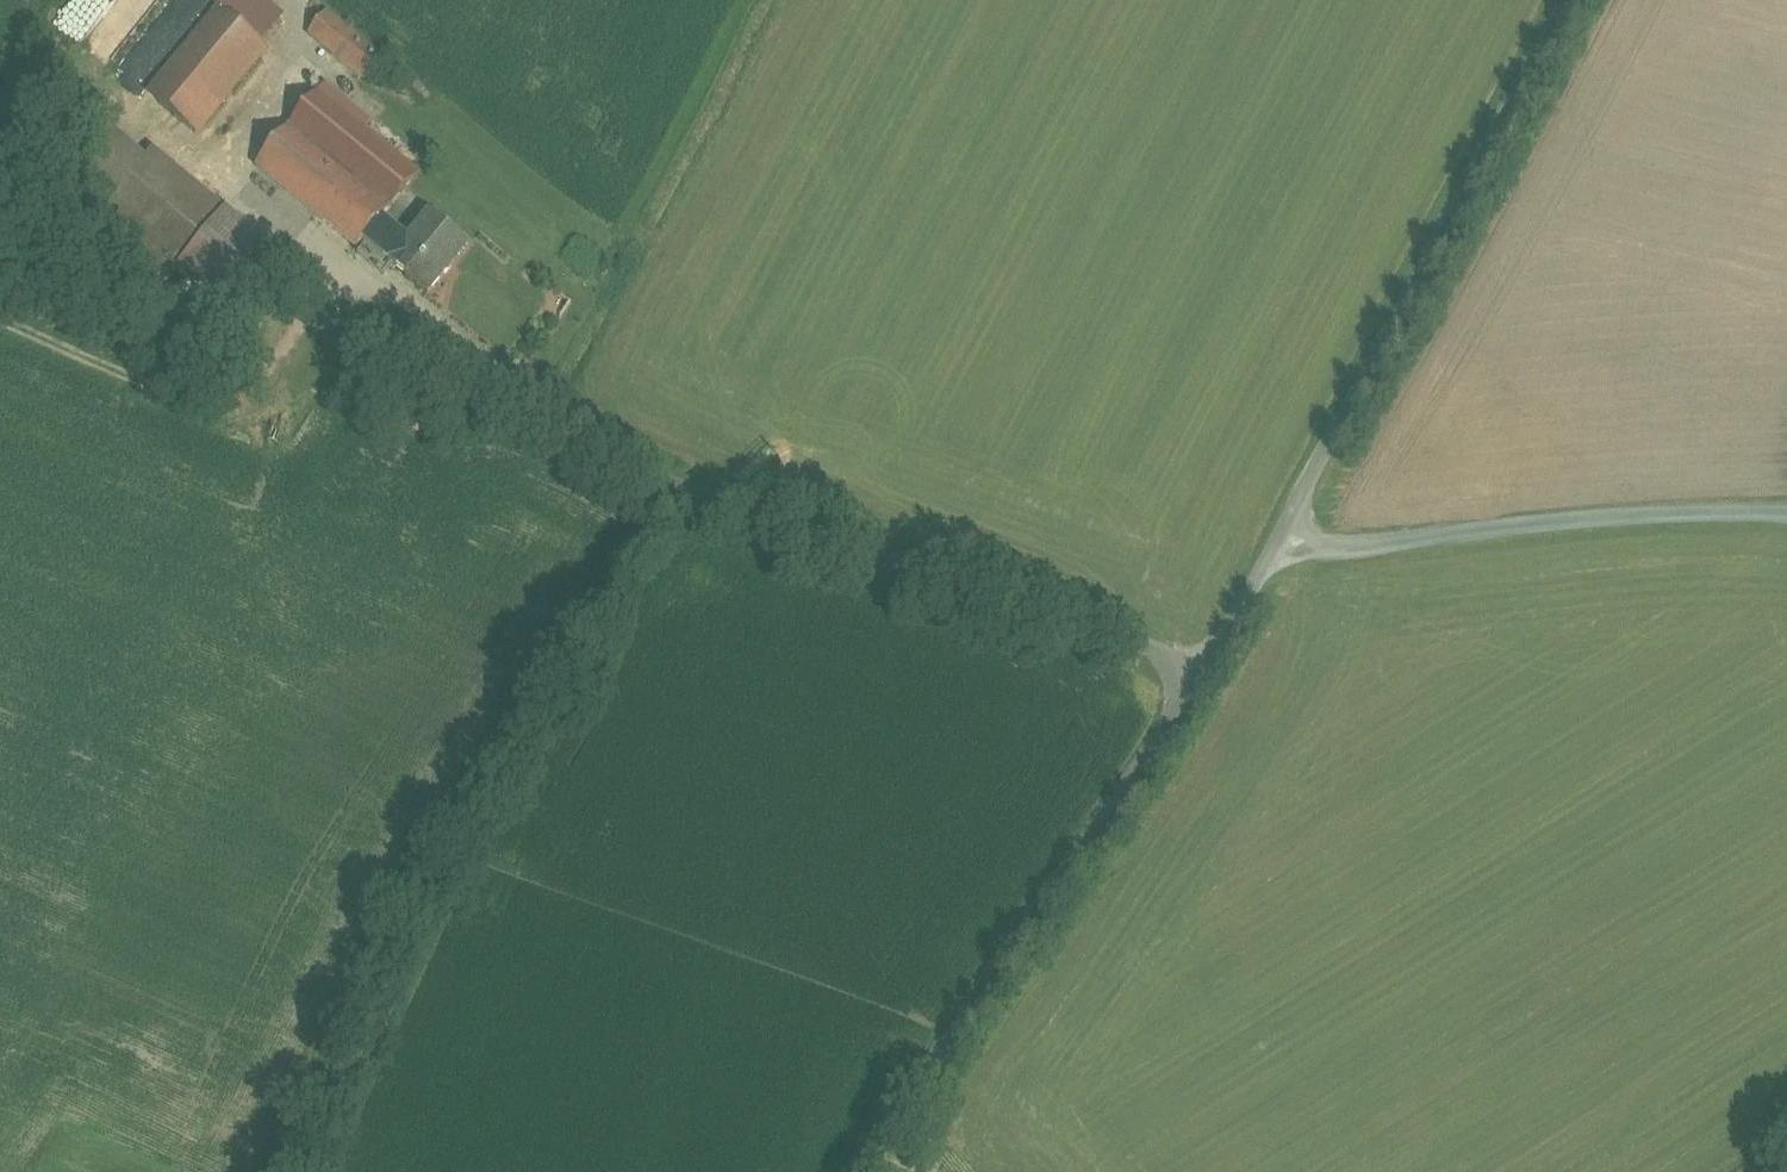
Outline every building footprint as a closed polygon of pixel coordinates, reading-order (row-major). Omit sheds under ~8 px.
[(243,27),(253,14),(236,0),(223,0),(218,6),(220,8),(243,27)] [(267,49),(220,10),(149,95),(197,134),(267,49)] [(383,58),(327,12),(309,35),(365,81),(383,58)] [(418,175),(319,92),(256,167),(356,249),(365,238),(381,219),(418,175)] [(468,245),(431,215),(409,242),(381,219),(365,238),(393,261),(392,263),(429,293),(468,245)]
